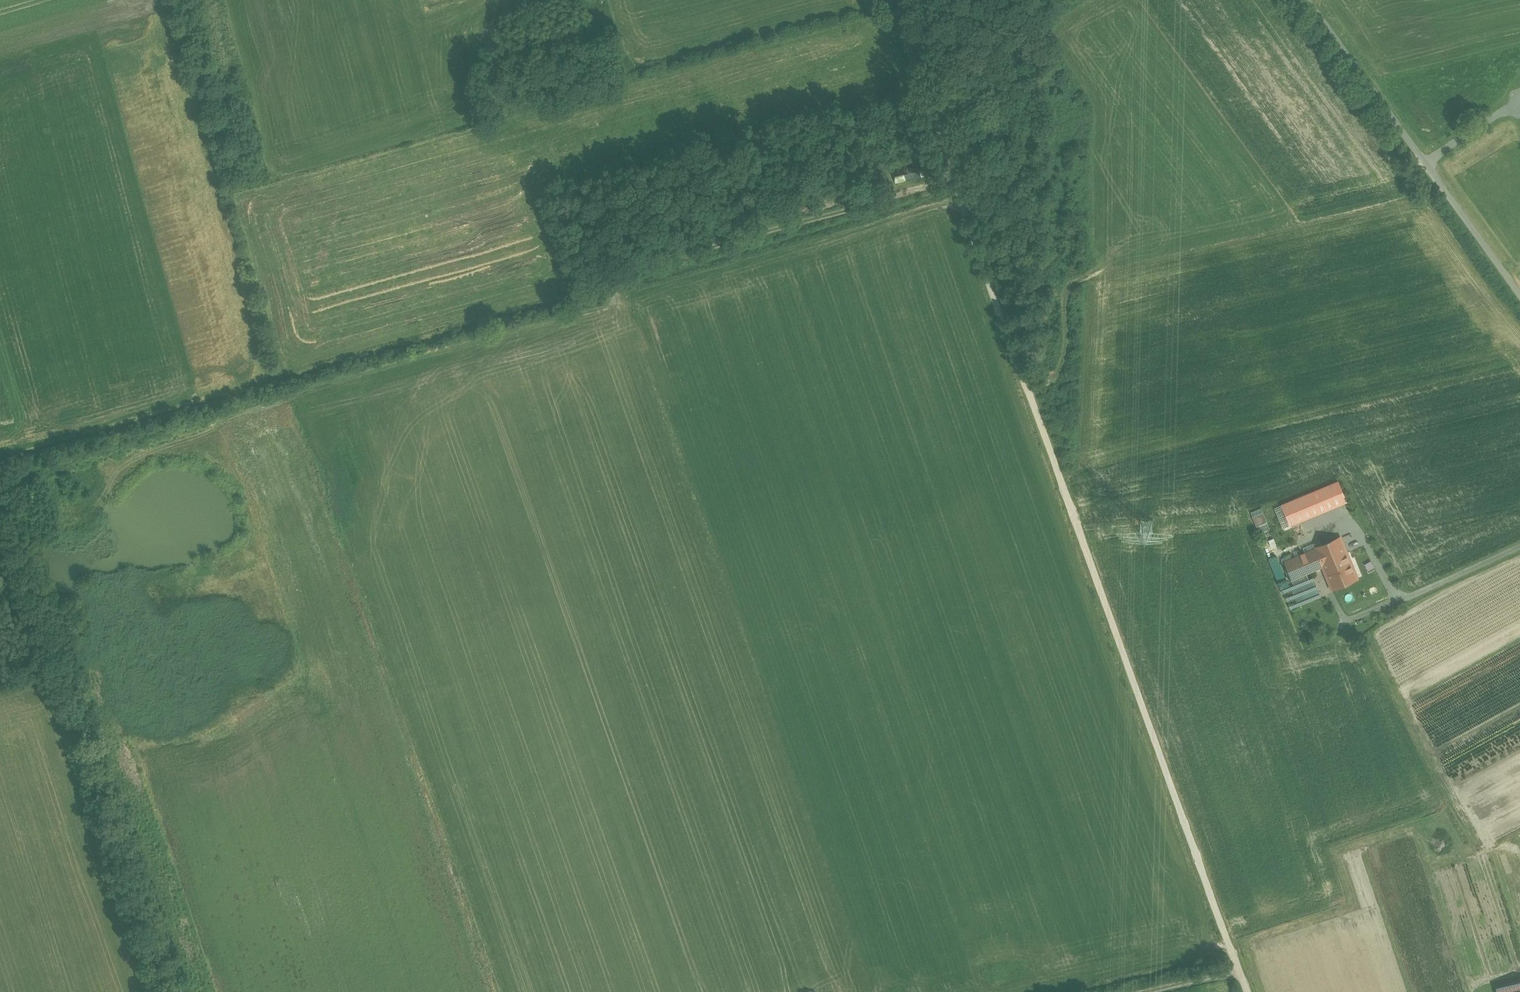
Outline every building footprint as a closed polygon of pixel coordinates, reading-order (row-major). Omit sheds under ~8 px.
[(921,163),(891,170),(894,184),(924,177),(921,163)] [(1338,483),(1278,508),(1287,530),(1347,505),(1338,483)] [(1332,591),(1359,580),(1342,538),(1284,562),(1293,581),(1323,569),(1332,591)] [(1495,987),(1496,991),(1519,991),(1519,980),(1495,987)]
